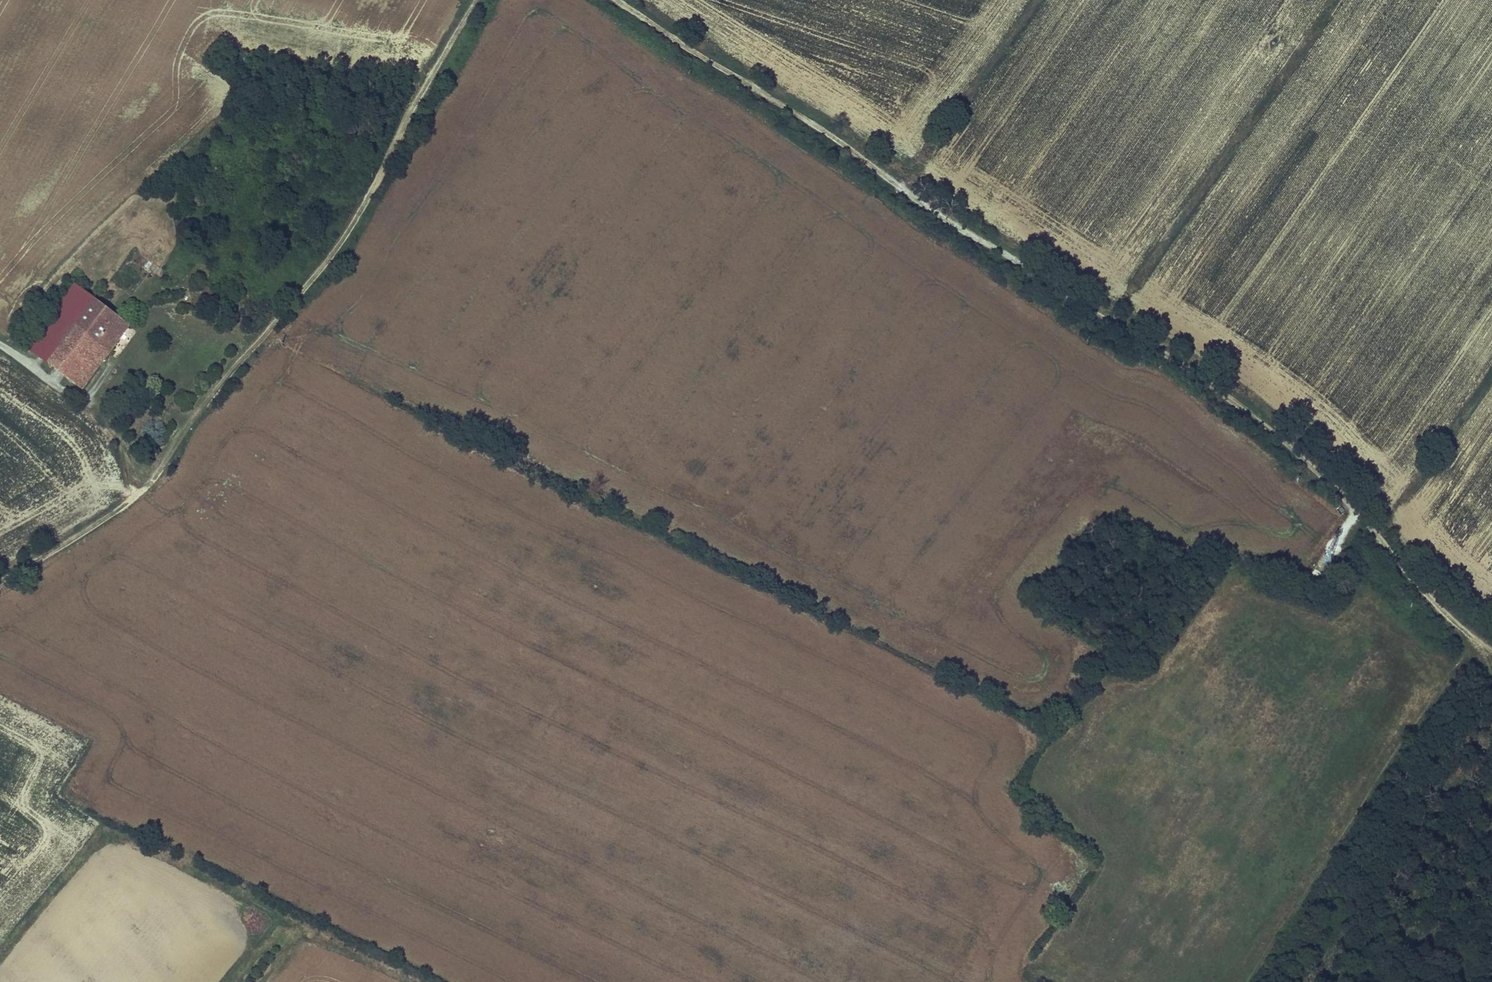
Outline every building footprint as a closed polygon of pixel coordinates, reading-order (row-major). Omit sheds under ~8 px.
[(198,283),(195,290),(223,303),(226,297),(198,283)] [(96,301),(75,285),(27,349),(48,365),(96,301)] [(131,327),(96,301),(48,365),(83,391),(110,355),(98,346),(110,331),(122,340),(131,327)] [(122,340),(110,331),(98,346),(110,355),(122,340)]
